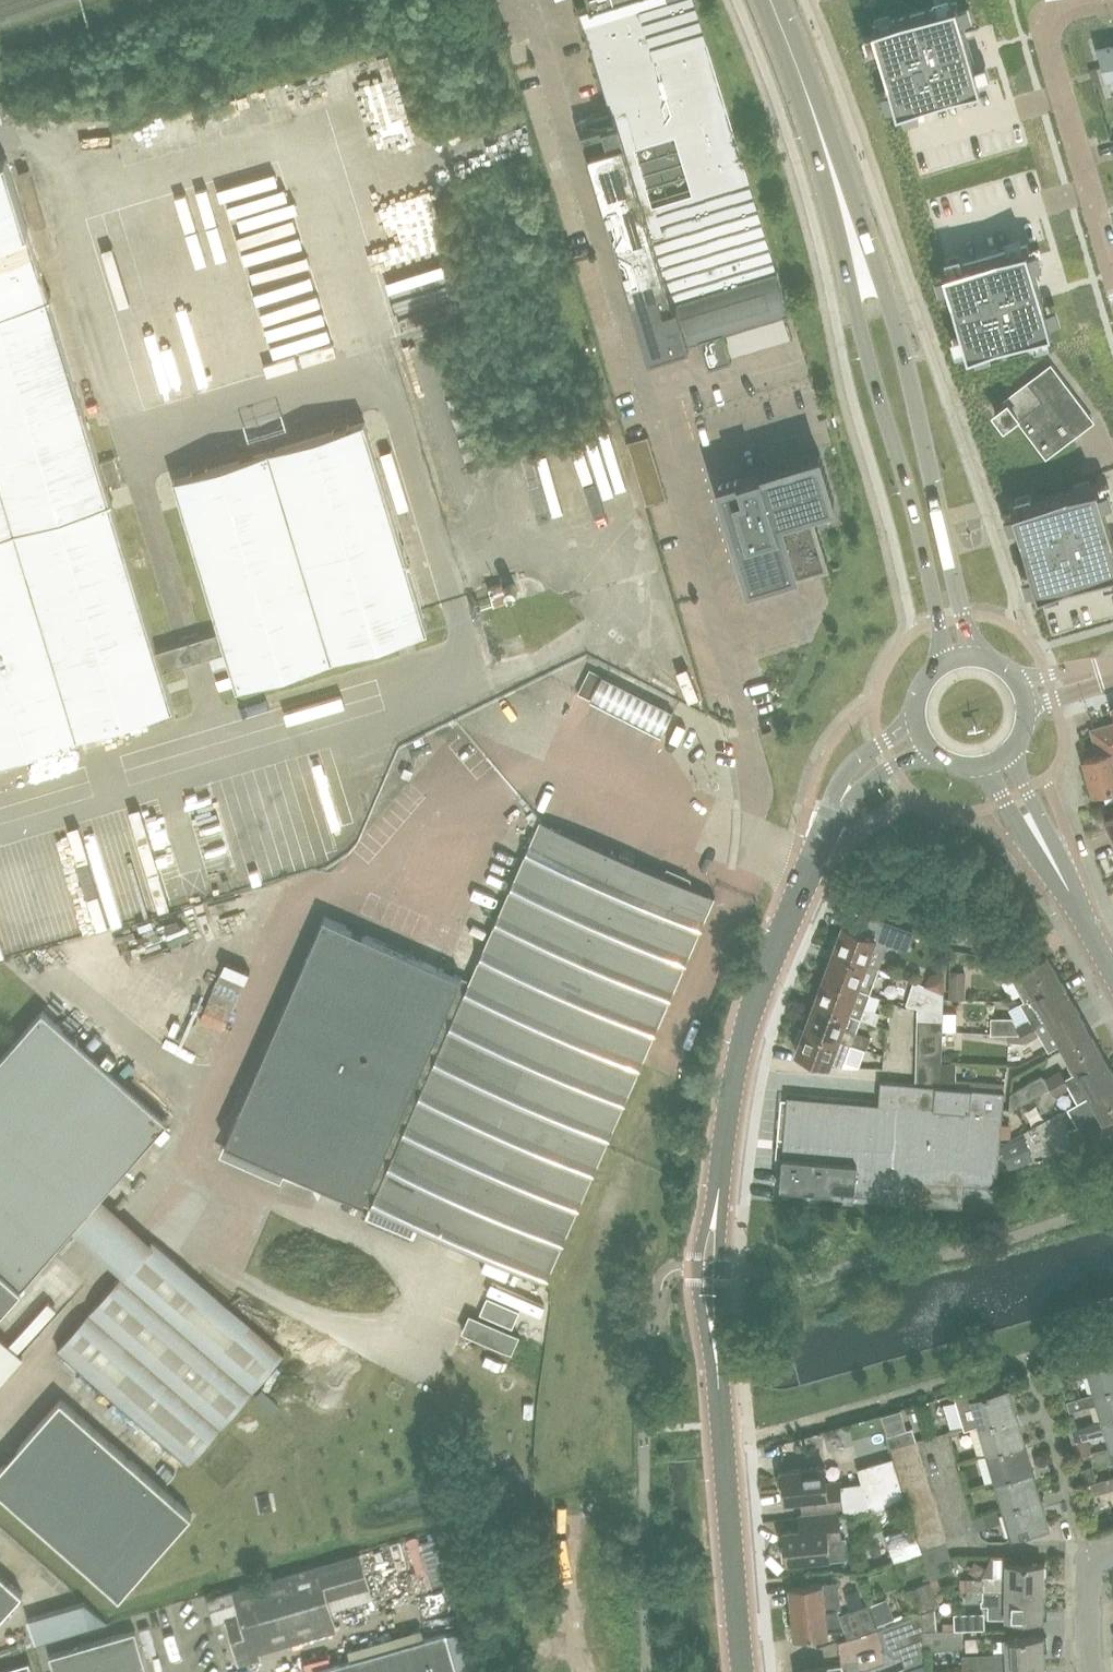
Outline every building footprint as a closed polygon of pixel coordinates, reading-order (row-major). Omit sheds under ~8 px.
[(694,0),(588,0),(590,4),(578,8),(610,113),(586,120),(589,128),(582,130),(587,148),(649,354),(700,338),(708,366),(731,359),(723,331),(789,312),(694,0)] [(956,1),(873,25),(897,109),(981,84),(956,1)] [(1096,44),(1101,58),(1100,58),(1102,64),(1102,63),(1106,78),(1112,77),(1112,41),(1096,44)] [(1097,68),(1090,70),(1091,73),(1093,78),(1095,86),(1102,84),(1097,68)] [(3,121),(4,124),(15,121),(9,99),(0,102),(0,122),(3,121)] [(48,293),(7,159),(0,161),(0,307),(48,293)] [(1027,244),(943,268),(968,352),(1052,328),(1027,244)] [(111,499),(78,390),(48,293),(0,307),(0,532),(111,499)] [(263,367),(281,366),(275,318),(258,320),(263,367)] [(1007,402),(1001,406),(995,411),(1005,424),(1017,415),(1047,455),(1079,431),(1037,376),(1005,400),(1007,402)] [(783,389),(782,415),(811,415),(811,390),(783,389)] [(426,627),(365,422),(175,479),(222,637),(189,647),(194,666),(228,656),(236,685),(426,627)] [(759,471),(719,483),(749,584),(827,560),(812,508),(834,501),(820,452),(772,467),(771,463),(758,467),(759,471)] [(113,458),(101,462),(109,488),(121,484),(113,458)] [(1097,483),(1013,507),(1038,591),(1112,569),(1112,538),(1097,483)] [(0,532),(0,756),(173,703),(164,675),(194,666),(189,647),(158,657),(111,499),(0,532)] [(500,583),(489,587),(493,603),(505,600),(500,583)] [(677,708),(605,673),(594,697),(666,732),(677,708)] [(1110,726),(1094,730),(1101,754),(1084,759),(1094,793),(1112,787),(1112,734),(1110,726)] [(242,889),(334,865),(328,841),(333,833),(315,829),(303,781),(292,784),(286,759),(272,784),(269,774),(264,796),(255,791),(252,803),(258,829),(245,826),(243,831),(239,816),(223,820),(219,805),(205,808),(201,823),(195,824),(202,850),(206,852),(215,884),(223,886),(233,884),(242,889)] [(1103,816),(1112,836),(1112,812),(1103,816)] [(714,896),(540,819),(469,980),(323,915),(223,1140),(544,1283),(641,1062),(714,896)] [(887,919),(881,934),(910,944),(915,930),(915,929),(887,918),(887,919)] [(843,924),(834,950),(867,962),(876,936),(843,924)] [(857,989),(867,962),(834,950),(824,976),(857,989)] [(1060,980),(1046,955),(1012,974),(1026,999),(1034,995),(1034,994),(1060,980)] [(1006,959),(989,957),(987,971),(1005,973),(1006,959)] [(871,994),(881,967),(867,962),(857,989),(871,994)] [(880,1013),(866,1007),(871,994),(857,989),(824,976),(815,1000),(848,1013),(876,1024),(880,1013)] [(908,1004),(917,1006),(942,1007),(943,993),(915,980),(908,1004)] [(1020,1033),(1047,1018),(1073,1004),(1060,980),(1034,994),(1034,995),(1026,999),(1019,1003),(1028,1018),(1017,1025),(1013,1017),(991,1016),(991,1033),(1021,1034),(1020,1033)] [(949,987),(949,997),(964,998),(964,987),(949,987)] [(843,1026),(848,1013),(815,1000),(806,1026),(839,1038),(839,1039),(851,1044),(867,1049),(871,1038),(855,1032),(856,1031),(843,1026)] [(1073,1004),(1047,1018),(1020,1033),(1021,1034),(1025,1042),(1040,1034),(1049,1050),(1061,1044),(1061,1043),(1074,1036),(1076,1041),(1089,1033),(1073,1004)] [(942,1020),(942,1007),(917,1006),(917,1019),(942,1020)] [(23,1287),(22,1287),(168,1120),(44,1010),(0,1060),(0,1313),(23,1287)] [(942,1020),(917,1019),(916,1032),(942,1032),(942,1020)] [(829,1063),(828,1066),(843,1066),(851,1044),(839,1039),(839,1038),(806,1026),(804,1029),(800,1027),(795,1042),(799,1044),(796,1051),(829,1063)] [(916,1044),(942,1045),(942,1032),(916,1032),(916,1044)] [(1076,1072),(1103,1057),(1089,1033),(1076,1041),(1074,1036),(1061,1043),(1061,1044),(1076,1072)] [(916,1057),(941,1057),(942,1045),(916,1044),(916,1057)] [(916,1069),(941,1070),(941,1063),(941,1057),(916,1057),(916,1069)] [(1112,1082),(1112,1076),(1103,1057),(1076,1072),(1064,1079),(1051,1086),(1051,1087),(1055,1095),(1069,1087),(1077,1102),(1112,1082)] [(941,1070),(941,1083),(954,1083),(955,1063),(941,1063),(941,1070)] [(941,1083),(941,1070),(916,1069),(915,1083),(941,1083)] [(1051,1086),(1064,1079),(1060,1071),(1046,1079),(1043,1074),(1011,1092),(1009,1110),(1051,1087),(1051,1086)] [(788,1094),(784,1137),(778,1137),(776,1156),(782,1157),(779,1186),(887,1195),(886,1199),(905,1201),(907,1177),(962,1182),(960,1205),(992,1208),(1004,1091),(881,1080),(880,1102),(788,1094)] [(1069,1128),(1072,1142),(1102,1135),(1099,1121),(1102,1119),(1112,1113),(1112,1082),(1077,1102),(1078,1102),(1089,1124),(1077,1126),(1069,1128)] [(1022,1140),(1001,1147),(1009,1167),(1009,1169),(1030,1162),(1022,1140)] [(57,1348),(189,1462),(283,1354),(229,1307),(151,1239),(57,1348)] [(1108,1349),(1110,1357),(1088,1363),(1096,1391),(1112,1386),(1112,1348),(1108,1349)] [(1017,1414),(1008,1386),(994,1390),(992,1384),(955,1395),(965,1429),(980,1424),(980,1425),(1017,1414)] [(1096,1391),(1096,1392),(1067,1401),(1071,1412),(1099,1403),(1104,1419),(1112,1416),(1112,1386),(1096,1391)] [(191,1514),(164,1490),(61,1399),(0,1468),(0,1490),(120,1596),(191,1514)] [(881,1414),(887,1435),(903,1430),(897,1410),(881,1414)] [(1025,1442),(1017,1414),(980,1425),(988,1452),(1025,1442)] [(1104,1419),(1104,1420),(1075,1428),(1078,1439),(1107,1430),(1111,1446),(1112,1446),(1112,1416),(1104,1419)] [(903,1430),(887,1435),(891,1449),(916,1441),(912,1427),(903,1430)] [(895,1461),(920,1454),(916,1441),(891,1449),(894,1460),(895,1461)] [(1033,1469),(1025,1442),(988,1452),(996,1480),(1033,1469)] [(884,1446),(866,1449),(868,1460),(886,1457),(884,1446)] [(924,1466),(920,1454),(895,1461),(899,1474),(924,1466)] [(907,1502),(906,1499),(902,1487),(899,1474),(895,1461),(894,1460),(862,1470),(867,1485),(874,1510),(907,1502)] [(874,1510),(867,1485),(839,1488),(838,1482),(825,1483),(823,1466),(782,1470),(783,1472),(778,1472),(780,1485),(784,1485),(785,1499),(802,1498),(803,1511),(841,1507),(840,1506),(847,1505),(848,1511),(874,1510)] [(928,1479),(924,1466),(899,1474),(902,1487),(928,1479)] [(1092,1466),(1081,1469),(1084,1482),(1096,1478),(1092,1466)] [(1041,1497),(1033,1469),(996,1480),(1004,1507),(1041,1497)] [(1089,1484),(1093,1495),(1112,1488),(1112,1477),(1089,1484)] [(932,1491),(928,1479),(902,1487),(906,1499),(932,1491)] [(936,1504),(932,1491),(906,1499),(907,1502),(907,1503),(910,1512),(936,1504)] [(1012,1535),(1049,1524),(1041,1497),(1004,1507),(1012,1535)] [(939,1517),(936,1504),(910,1512),(914,1525),(939,1517)] [(837,1512),(799,1516),(801,1528),(784,1530),(786,1545),(781,1545),(783,1559),(787,1558),(787,1560),(828,1556),(826,1538),(839,1537),(837,1512)] [(943,1529),(939,1517),(914,1525),(915,1529),(918,1537),(943,1529)] [(915,1529),(886,1538),(893,1561),(922,1552),(922,1551),(918,1537),(915,1529)] [(947,1543),(943,1529),(918,1537),(922,1551),(947,1543)] [(947,1543),(922,1551),(922,1552),(931,1579),(942,1576),(938,1563),(952,1558),(947,1543)] [(258,1652),(336,1629),(325,1593),(367,1581),(360,1554),(209,1598),(216,1623),(227,1620),(239,1663),(260,1657),(258,1652)] [(982,1575),(982,1578),(966,1578),(966,1590),(1006,1590),(1043,1591),(1044,1563),(1007,1562),(1007,1576),(982,1575)] [(0,1573),(0,1617),(22,1592),(0,1573)] [(940,1604),(932,1580),(906,1590),(915,1614),(940,1604)] [(877,1623),(869,1604),(840,1615),(837,1609),(841,1609),(838,1582),(823,1583),(790,1586),(795,1636),(828,1633),(828,1631),(844,1630),(848,1639),(878,1627),(877,1623)] [(1043,1618),(1043,1591),(1006,1590),(966,1590),(966,1601),(981,1601),(981,1605),(1006,1605),(1006,1618),(1043,1618)] [(66,1603),(87,1622),(94,1614),(73,1595),(66,1603)] [(920,1614),(923,1630),(937,1630),(935,1609),(920,1614)] [(926,1647),(923,1630),(920,1614),(877,1630),(884,1649),(894,1657),(901,1655),(905,1668),(928,1660),(926,1647)] [(956,1616),(956,1629),(961,1629),(982,1629),(982,1615),(956,1616)] [(973,1643),(1004,1634),(1001,1625),(970,1633),(973,1643)] [(141,1632),(148,1659),(159,1656),(153,1629),(141,1632)] [(956,1629),(937,1630),(923,1630),(926,1647),(962,1646),(961,1629),(956,1629)] [(135,1630),(50,1655),(55,1671),(147,1671),(135,1630)] [(457,1670),(446,1632),(314,1670),(314,1671),(450,1671),(457,1670)] [(1044,1663),(1043,1636),(1006,1638),(1007,1652),(977,1654),(978,1667),(1044,1663)] [(29,1659),(0,1668),(0,1671),(32,1671),(29,1659)] [(1044,1663),(978,1667),(978,1668),(966,1669),(967,1671),(1045,1671),(1044,1663)]
